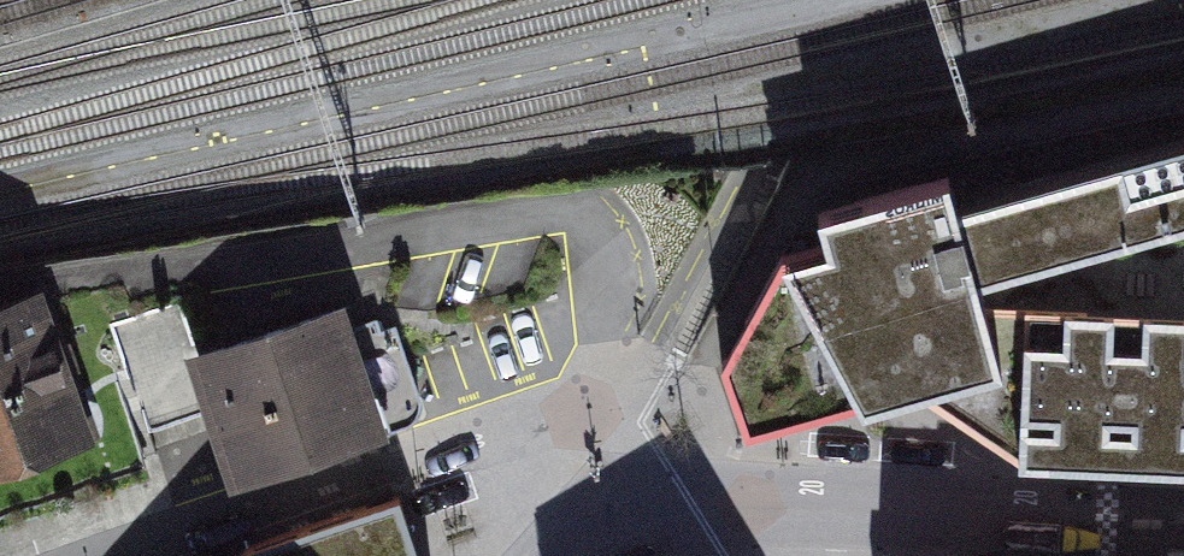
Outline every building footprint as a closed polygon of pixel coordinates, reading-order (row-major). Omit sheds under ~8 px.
[(979,299),(1183,241),(1183,138),(954,202),(979,299)] [(861,429),(927,410),(1004,388),(984,315),(979,299),(954,202),(948,181),(815,219),(821,246),(782,257),(780,278),(855,418),(861,429)] [(780,278),(782,257),(720,378),(745,448),(855,418),(780,278)] [(0,312),(0,468),(79,441),(31,302),(0,312)] [(118,325),(145,407),(207,387),(180,305),(118,325)] [(1018,470),(1024,315),(984,315),(1004,388),(927,410),(1018,470)] [(1024,315),(1018,470),(1017,479),(1183,486),(1183,321),(1024,315)] [(419,411),(390,324),(342,340),(334,317),(208,359),(244,468),(419,411)] [(399,499),(241,551),(236,555),(418,555),(399,499)]
